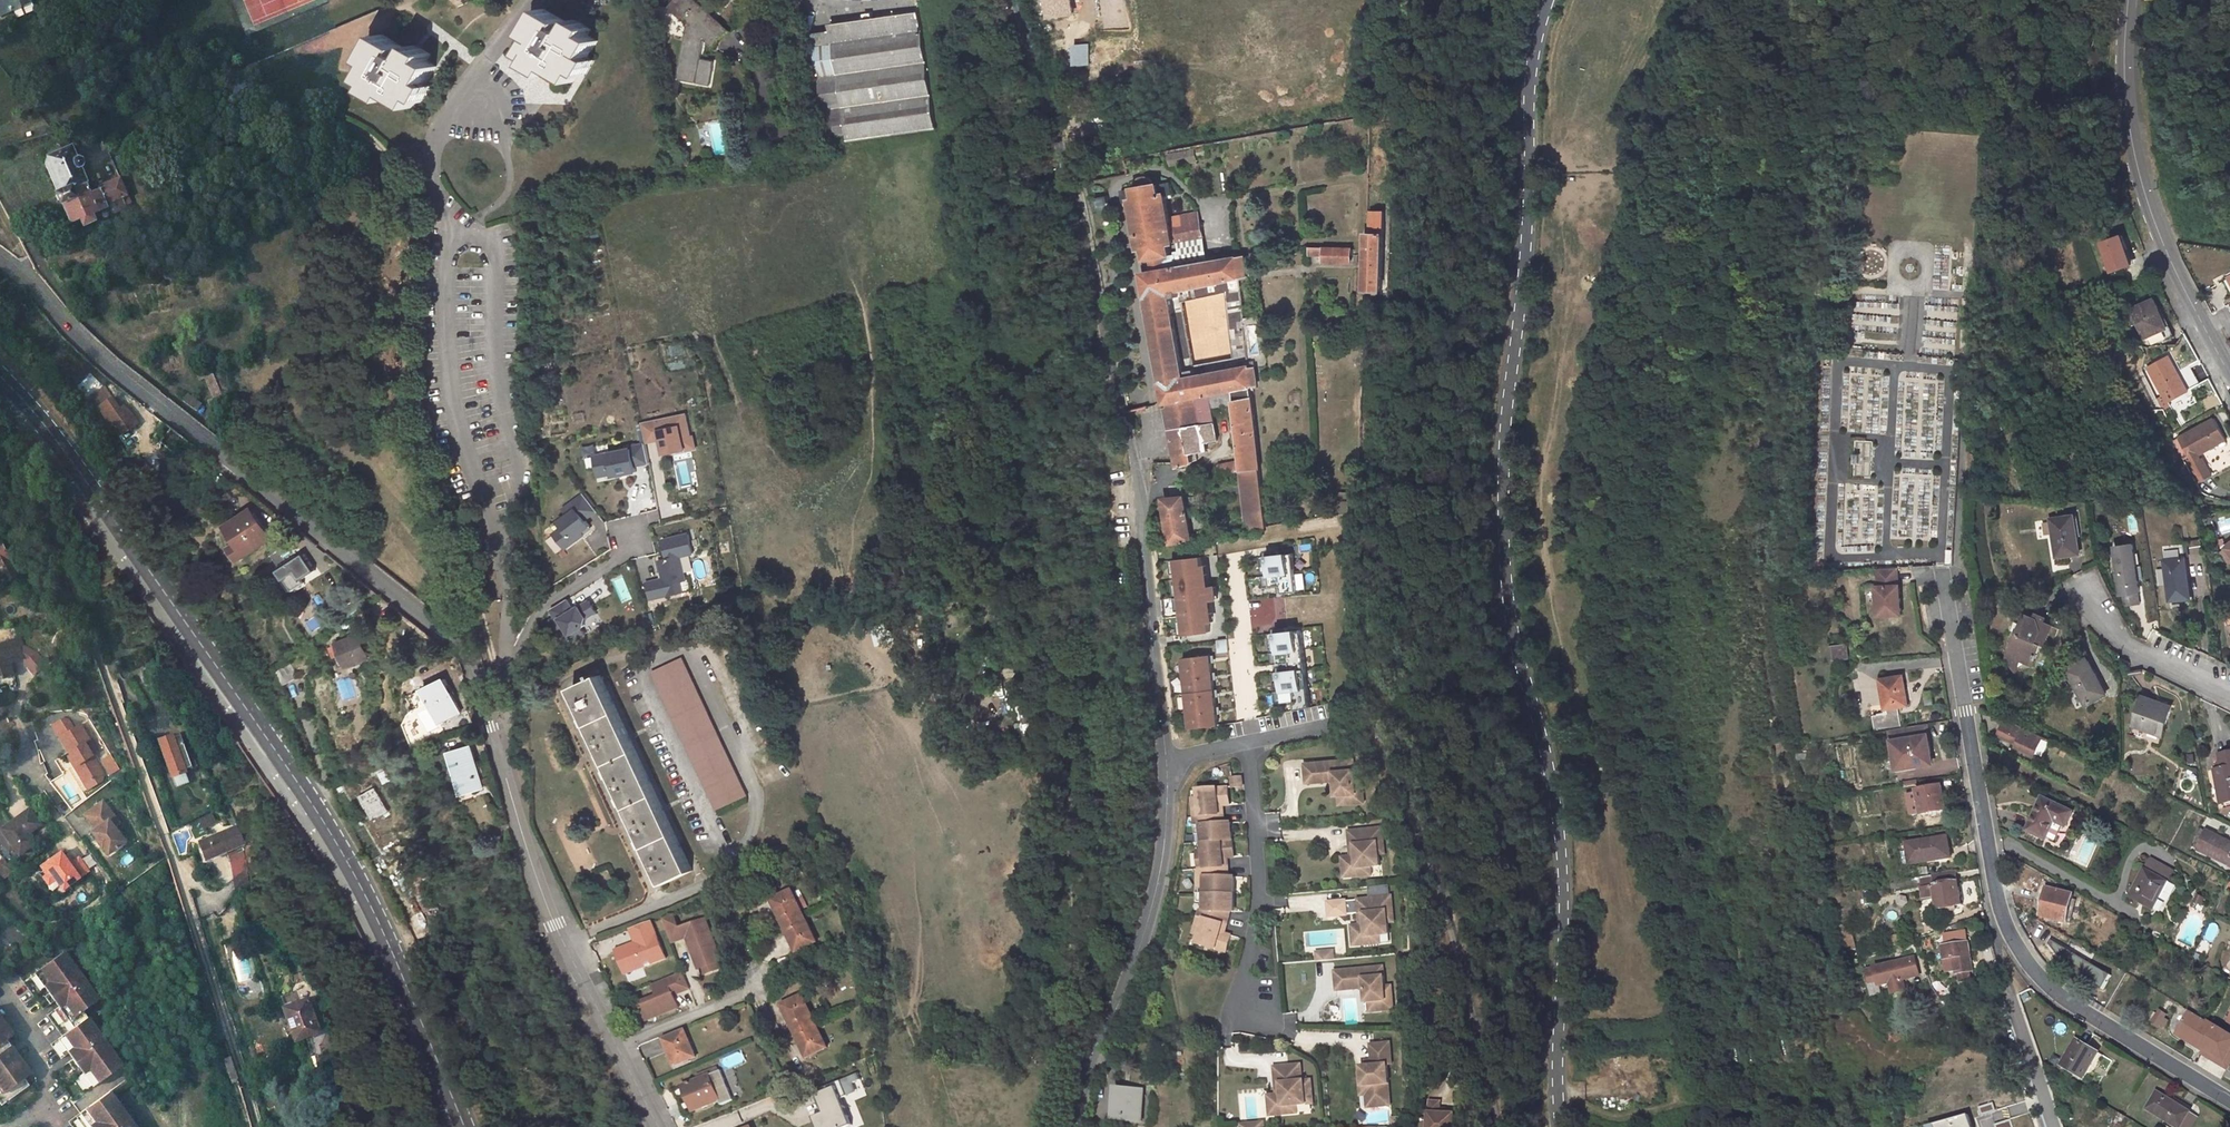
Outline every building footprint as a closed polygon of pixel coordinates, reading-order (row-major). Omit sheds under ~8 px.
[(18,8),(17,5),(25,2),(24,0),(0,0),(0,15),(18,8)] [(670,9),(690,26),(678,80),(710,85),(715,62),(701,59),(705,39),(717,49),(721,39),(732,32),(696,0),(678,0),(670,9)] [(1040,31),(1053,28),(1046,0),(1031,0),(1040,31)] [(567,22),(545,7),(531,29),(538,33),(525,53),(540,62),(536,69),(548,76),(552,70),(573,82),(598,41),(588,34),(591,28),(583,23),(579,29),(572,25),(570,29),(565,26),(567,22)] [(916,12),(827,23),(845,141),(933,128),(916,12)] [(407,48),(384,34),(371,54),(379,59),(365,81),(380,89),(376,95),(387,102),(391,96),(413,108),(420,97),(425,101),(431,91),(425,87),(438,67),(427,60),(431,55),(422,49),(418,55),(411,50),(408,55),(404,53),(407,48)] [(1090,64),(1090,43),(1075,43),(1075,64),(1090,64)] [(711,122),(714,155),(732,153),(729,121),(711,122)] [(86,227),(98,222),(94,213),(109,207),(107,203),(128,194),(120,177),(99,187),(101,190),(92,194),(81,168),(83,167),(85,164),(82,158),(80,156),(76,158),(71,148),(49,158),(64,191),(56,194),(61,205),(63,204),(71,223),(82,219),(86,227)] [(1170,150),(1171,162),(1198,160),(1197,148),(1170,150)] [(692,164),(677,167),(678,174),(679,178),(694,175),(692,164)] [(1137,190),(1122,192),(1124,205),(1131,203),(1139,251),(1145,250),(1146,259),(1142,260),(1145,276),(1144,276),(1178,469),(1190,467),(1193,462),(1191,453),(1207,451),(1206,443),(1217,441),(1212,408),(1234,406),(1240,466),(1233,467),(1232,465),(1217,467),(1218,476),(1241,473),(1246,530),(1264,528),(1251,387),(1257,386),(1255,368),(1248,368),(1248,367),(1193,375),(1185,376),(1184,368),(1170,290),(1239,279),(1236,259),(1175,269),(1172,255),(1168,256),(1166,246),(1171,246),(1166,218),(1169,218),(1167,209),(1164,210),(1162,198),(1170,196),(1168,185),(1151,188),(1150,181),(1146,179),(1139,180),(1136,185),(1137,190)] [(1111,193),(1101,197),(1105,207),(1115,203),(1111,193)] [(1364,255),(1363,308),(1382,309),(1383,238),(1383,234),(1383,213),(1369,212),(1369,256),(1364,255)] [(1197,223),(1172,228),(1174,243),(1200,238),(1197,223)] [(2124,234),(2103,240),(2112,271),(2132,264),(2124,234)] [(1350,250),(1324,249),(1323,257),(1323,263),(1350,264),(1350,250)] [(1240,289),(1229,289),(1231,320),(1243,319),(1240,289)] [(2154,299),(2127,310),(2134,324),(2138,322),(2147,340),(2172,336),(2154,299)] [(1244,325),(1235,326),(1236,344),(1246,343),(1244,325)] [(684,355),(683,344),(666,346),(667,357),(684,355)] [(2168,357),(2146,369),(2162,398),(2184,385),(2168,357)] [(1191,367),(1184,368),(1185,376),(1193,375),(1191,367)] [(213,368),(198,375),(200,380),(205,377),(218,405),(213,407),(216,413),(230,406),(213,368)] [(187,392),(181,400),(196,411),(202,403),(187,392)] [(109,398),(96,407),(109,426),(111,424),(118,434),(134,424),(120,406),(117,408),(109,398)] [(642,421),(647,442),(661,440),(664,455),(697,448),(690,411),(642,421)] [(576,422),(587,420),(586,412),(575,414),(576,422)] [(2215,418),(2179,438),(2191,459),(2188,461),(2200,482),(2212,475),(2203,459),(2201,460),(2198,454),(2220,442),(2222,445),(2228,442),(2226,439),(2227,439),(2215,418)] [(170,427),(158,441),(197,473),(209,459),(184,439),(170,427)] [(129,446),(141,439),(134,428),(122,435),(129,446)] [(2191,459),(2179,438),(2174,441),(2185,463),(2188,461),(2191,459)] [(1854,477),(1872,477),(1872,440),(1855,440),(1854,477)] [(599,478),(651,467),(646,442),(585,455),(588,467),(596,466),(599,478)] [(1931,516),(1933,474),(1895,473),(1893,536),(1926,537),(1927,516),(1931,516)] [(584,493),(562,506),(568,515),(550,526),(565,549),(584,537),(596,557),(617,544),(584,493)] [(1183,496),(1162,499),(1169,543),(1190,539),(1183,496)] [(252,514),(233,527),(241,539),(236,542),(246,556),(269,540),(252,514)] [(2074,515),(2050,518),(2056,556),(2080,553),(2074,515)] [(2229,531),(2229,517),(2217,521),(2221,534),(2229,531)] [(233,527),(228,530),(236,542),(241,539),(233,527)] [(645,581),(649,599),(692,590),(686,555),(697,553),(692,531),(662,537),(666,557),(658,559),(661,578),(645,581)] [(2221,548),(2229,559),(2229,541),(2221,548)] [(2132,545),(2113,547),(2120,594),(2138,592),(2132,545)] [(9,565),(7,560),(11,558),(6,547),(2,549),(0,546),(0,570),(9,565)] [(2159,549),(2160,561),(2181,560),(2180,547),(2159,549)] [(1956,551),(1948,551),(1947,567),(1955,567),(1956,551)] [(1295,552),(1262,552),(1262,584),(1280,583),(1281,591),(1296,591),(1295,552)] [(306,553),(286,566),(297,582),(316,569),(306,553)] [(1204,553),(1174,556),(1183,631),(1211,628),(1204,553)] [(2181,560),(2160,561),(2164,603),(2185,601),(2181,560)] [(286,566),(278,572),(291,592),(299,586),(297,582),(286,566)] [(1898,569),(1878,570),(1879,587),(1877,587),(1878,617),(1901,616),(1900,586),(1898,586),(1898,569)] [(623,602),(632,599),(623,576),(614,579),(623,602)] [(555,617),(596,617),(596,602),(573,602),(573,603),(555,603),(555,617)] [(2018,634),(2010,655),(2032,664),(2040,644),(2047,646),(2049,641),(2056,643),(2061,628),(2027,616),(2020,635),(2018,634)] [(588,637),(588,619),(556,620),(557,637),(588,637)] [(886,626),(873,628),(877,645),(889,642),(886,626)] [(1302,627),(1269,631),(1272,661),(1290,660),(1291,667),(1273,669),(1276,701),(1294,699),(1295,708),(1310,703),(1302,627)] [(357,635),(336,645),(347,666),(368,655),(357,635)] [(1229,638),(1217,639),(1219,652),(1230,651),(1229,638)] [(1210,641),(1202,642),(1203,653),(1211,652),(1210,641)] [(0,648),(0,682),(11,678),(5,662),(11,660),(13,666),(24,662),(17,642),(0,648)] [(1846,648),(1837,649),(1839,661),(1848,660),(1846,648)] [(1211,654),(1185,657),(1192,726),(1219,723),(1211,654)] [(681,656),(652,671),(720,808),(749,793),(681,656)] [(2085,661),(2065,674),(2087,707),(2107,693),(2085,661)] [(602,676),(572,689),(668,884),(697,870),(602,676)] [(440,677),(419,686),(436,719),(457,708),(440,677)] [(1874,714),(1876,732),(1894,729),(1905,728),(1901,707),(1910,705),(1905,678),(1883,681),(1887,712),(1874,714)] [(1933,689),(1925,690),(1926,704),(1935,703),(1933,689)] [(2167,709),(2136,701),(2128,732),(2159,740),(2167,709)] [(2008,721),(2000,738),(2018,746),(2016,750),(2036,759),(2046,739),(2008,721)] [(1905,728),(1894,729),(1900,769),(1933,764),(1928,724),(1905,728)] [(59,737),(76,765),(73,767),(79,777),(84,774),(88,781),(102,773),(92,756),(97,753),(80,725),(59,737)] [(172,734),(158,739),(173,777),(186,772),(185,769),(191,767),(179,734),(173,736),(172,734)] [(464,739),(445,746),(456,779),(467,776),(469,781),(478,779),(464,739)] [(2215,758),(2218,771),(2212,773),(2219,807),(2229,805),(2229,755),(2215,758)] [(1353,759),(1303,764),(1305,783),(1322,782),(1322,776),(1327,775),(1328,781),(1333,781),(1335,795),(1338,795),(1349,794),(1349,803),(1363,802),(1361,779),(1354,779),(1353,759)] [(1243,780),(1242,771),(1233,772),(1234,781),(1243,780)] [(79,777),(84,784),(88,781),(84,774),(79,777)] [(467,776),(456,779),(458,785),(469,781),(467,776)] [(1203,934),(1200,942),(1227,950),(1239,909),(1236,871),(1229,872),(1228,864),(1228,854),(1234,853),(1231,819),(1225,820),(1223,799),(1229,798),(1228,782),(1200,784),(1201,793),(1202,801),(1196,802),(1197,823),(1204,822),(1204,831),(1206,848),(1206,856),(1200,857),(1202,876),(1208,876),(1209,884),(1210,892),(1204,893),(1204,901),(1205,908),(1204,908),(1199,924),(1205,926),(1203,934)] [(1909,787),(1910,793),(1920,792),(1924,816),(1947,813),(1943,788),(1921,791),(1920,785),(1909,787)] [(361,793),(372,820),(385,814),(375,788),(361,793)] [(1910,794),(1912,816),(1921,815),(1920,793),(1910,794)] [(1349,794),(1338,795),(1338,804),(1349,803),(1349,794)] [(2044,799),(2028,831),(2047,841),(2056,823),(2067,829),(2075,815),(2044,799)] [(114,825),(109,819),(115,815),(104,801),(85,815),(95,829),(92,831),(108,853),(126,841),(114,825)] [(11,826),(6,818),(0,822),(0,831),(1,833),(0,834),(0,841),(8,852),(13,848),(18,855),(35,843),(27,833),(39,825),(27,809),(15,818),(18,821),(11,826)] [(199,818),(203,828),(216,822),(213,812),(199,818)] [(109,819),(114,825),(119,822),(115,815),(109,819)] [(231,827),(198,840),(207,858),(239,845),(231,827)] [(1382,828),(1348,831),(1349,846),(1354,845),(1355,856),(1347,857),(1348,877),(1370,875),(1370,867),(1379,866),(1378,854),(1385,854),(1382,828)] [(2204,832),(2195,850),(2229,867),(2229,845),(2204,832)] [(1948,839),(1907,845),(1910,865),(1951,859),(1948,839)] [(51,872),(56,879),(63,889),(89,871),(80,857),(70,864),(61,851),(40,866),(47,875),(51,872)] [(2025,863),(2006,852),(2008,864),(2021,871),(2025,863)] [(13,872),(5,861),(3,862),(0,878),(2,880),(13,872)] [(2145,868),(2130,897),(2154,910),(2161,897),(2169,901),(2177,885),(2145,868)] [(245,869),(231,880),(234,892),(247,882),(245,869)] [(48,885),(56,879),(51,872),(47,875),(43,878),(48,885)] [(1936,889),(1925,891),(1926,905),(1938,903),(1939,912),(1964,909),(1959,875),(1935,878),(1936,889)] [(2075,894),(2049,888),(2042,913),(2058,917),(2057,919),(2068,922),(2075,894)] [(797,891),(774,901),(796,953),(819,943),(797,891)] [(2198,893),(2195,901),(2204,905),(2208,897),(2198,893)] [(1900,895),(1899,904),(1909,905),(1910,895),(1900,895)] [(1286,896),(1275,898),(1277,907),(1288,905),(1286,896)] [(1394,897),(1360,900),(1361,914),(1366,914),(1367,924),(1358,925),(1360,945),(1382,943),(1381,935),(1391,934),(1390,923),(1396,922),(1394,897)] [(1349,899),(1328,899),(1328,917),(1349,917),(1349,899)] [(1122,914),(1112,912),(1108,938),(1118,940),(1122,914)] [(668,916),(656,921),(666,945),(675,941),(673,936),(678,934),(691,965),(713,956),(698,920),(673,930),(668,916)] [(1205,926),(1199,924),(1197,932),(1203,934),(1205,926)] [(642,929),(626,935),(630,945),(645,938),(642,929)] [(1855,930),(1844,933),(1848,951),(1859,949),(1855,930)] [(1967,935),(1944,939),(1948,962),(1956,961),(1958,976),(1962,975),(1963,985),(1972,983),(1971,974),(1973,973),(1967,935)] [(2108,986),(2115,973),(2052,939),(2045,952),(2108,986)] [(643,949),(620,958),(626,974),(650,964),(643,949)] [(1336,959),(1336,949),(1316,950),(1317,961),(1336,959)] [(97,1000),(63,952),(33,974),(67,1022),(97,1000)] [(1917,959),(1870,974),(1874,986),(1882,983),(1884,988),(1894,985),(1897,996),(1909,992),(1906,981),(1922,976),(1917,959)] [(1383,967),(1334,971),(1335,990),(1352,989),(1352,983),(1357,982),(1358,989),(1364,988),(1365,1002),(1379,1001),(1380,1011),(1394,1010),(1392,986),(1385,987),(1383,967)] [(676,972),(645,986),(650,997),(638,1003),(645,1019),(672,1007),(665,992),(670,990),(671,994),(683,989),(676,972)] [(306,997),(280,1007),(293,1040),(318,1031),(306,997)] [(803,997),(781,1006),(804,1059),(826,1049),(803,997)] [(1379,1001),(1365,1002),(1366,1012),(1380,1011),(1379,1001)] [(638,1003),(631,1006),(638,1022),(645,1019),(638,1003)] [(2164,1027),(2172,1016),(2162,1009),(2154,1021),(2164,1027)] [(2176,1034),(2202,1050),(2201,1052),(2228,1068),(2229,1064),(2229,1034),(2190,1010),(2176,1034)] [(0,1017),(0,1045),(13,1035),(0,1017)] [(120,1066),(86,1019),(58,1039),(92,1087),(120,1066)] [(680,1034),(660,1041),(664,1052),(663,1053),(670,1069),(691,1061),(680,1034)] [(2078,1040),(2063,1066),(2085,1078),(2100,1053),(2078,1040)] [(1391,1044),(1370,1046),(1372,1067),(1361,1068),(1361,1074),(1358,1075),(1359,1083),(1370,1082),(1372,1104),(1390,1103),(1387,1066),(1392,1066),(1391,1044)] [(11,1047),(0,1055),(0,1093),(2,1095),(31,1075),(11,1047)] [(232,1080),(240,1077),(231,1055),(223,1058),(232,1080)] [(1300,1062),(1274,1065),(1275,1081),(1280,1081),(1281,1092),(1273,1093),(1275,1112),(1297,1110),(1296,1102),(1313,1101),(1311,1077),(1302,1078),(1300,1062)] [(814,1117),(817,1126),(856,1126),(864,1124),(856,1099),(868,1095),(861,1075),(820,1089),(828,1112),(814,1117)] [(705,1079),(679,1090),(689,1115),(715,1104),(705,1079)] [(1370,1082),(1359,1083),(1360,1091),(1365,1091),(1366,1104),(1372,1104),(1370,1082)] [(1139,1089),(1114,1086),(1112,1119),(1137,1120),(1139,1089)] [(110,1092),(79,1114),(88,1126),(135,1126),(110,1092)] [(2146,1112),(2172,1126),(2183,1126),(2190,1115),(2156,1095),(2146,1112)] [(1429,1101),(1428,1126),(1456,1126),(1457,1113),(1440,1113),(1440,1101),(1429,1101)] [(1971,1114),(1933,1126),(1975,1126),(1971,1114)] [(2112,1126),(2123,1126),(2127,1119),(2119,1114),(2112,1126)] [(1995,1126),(2014,1126),(2011,1118),(1994,1124),(1995,1126)]
